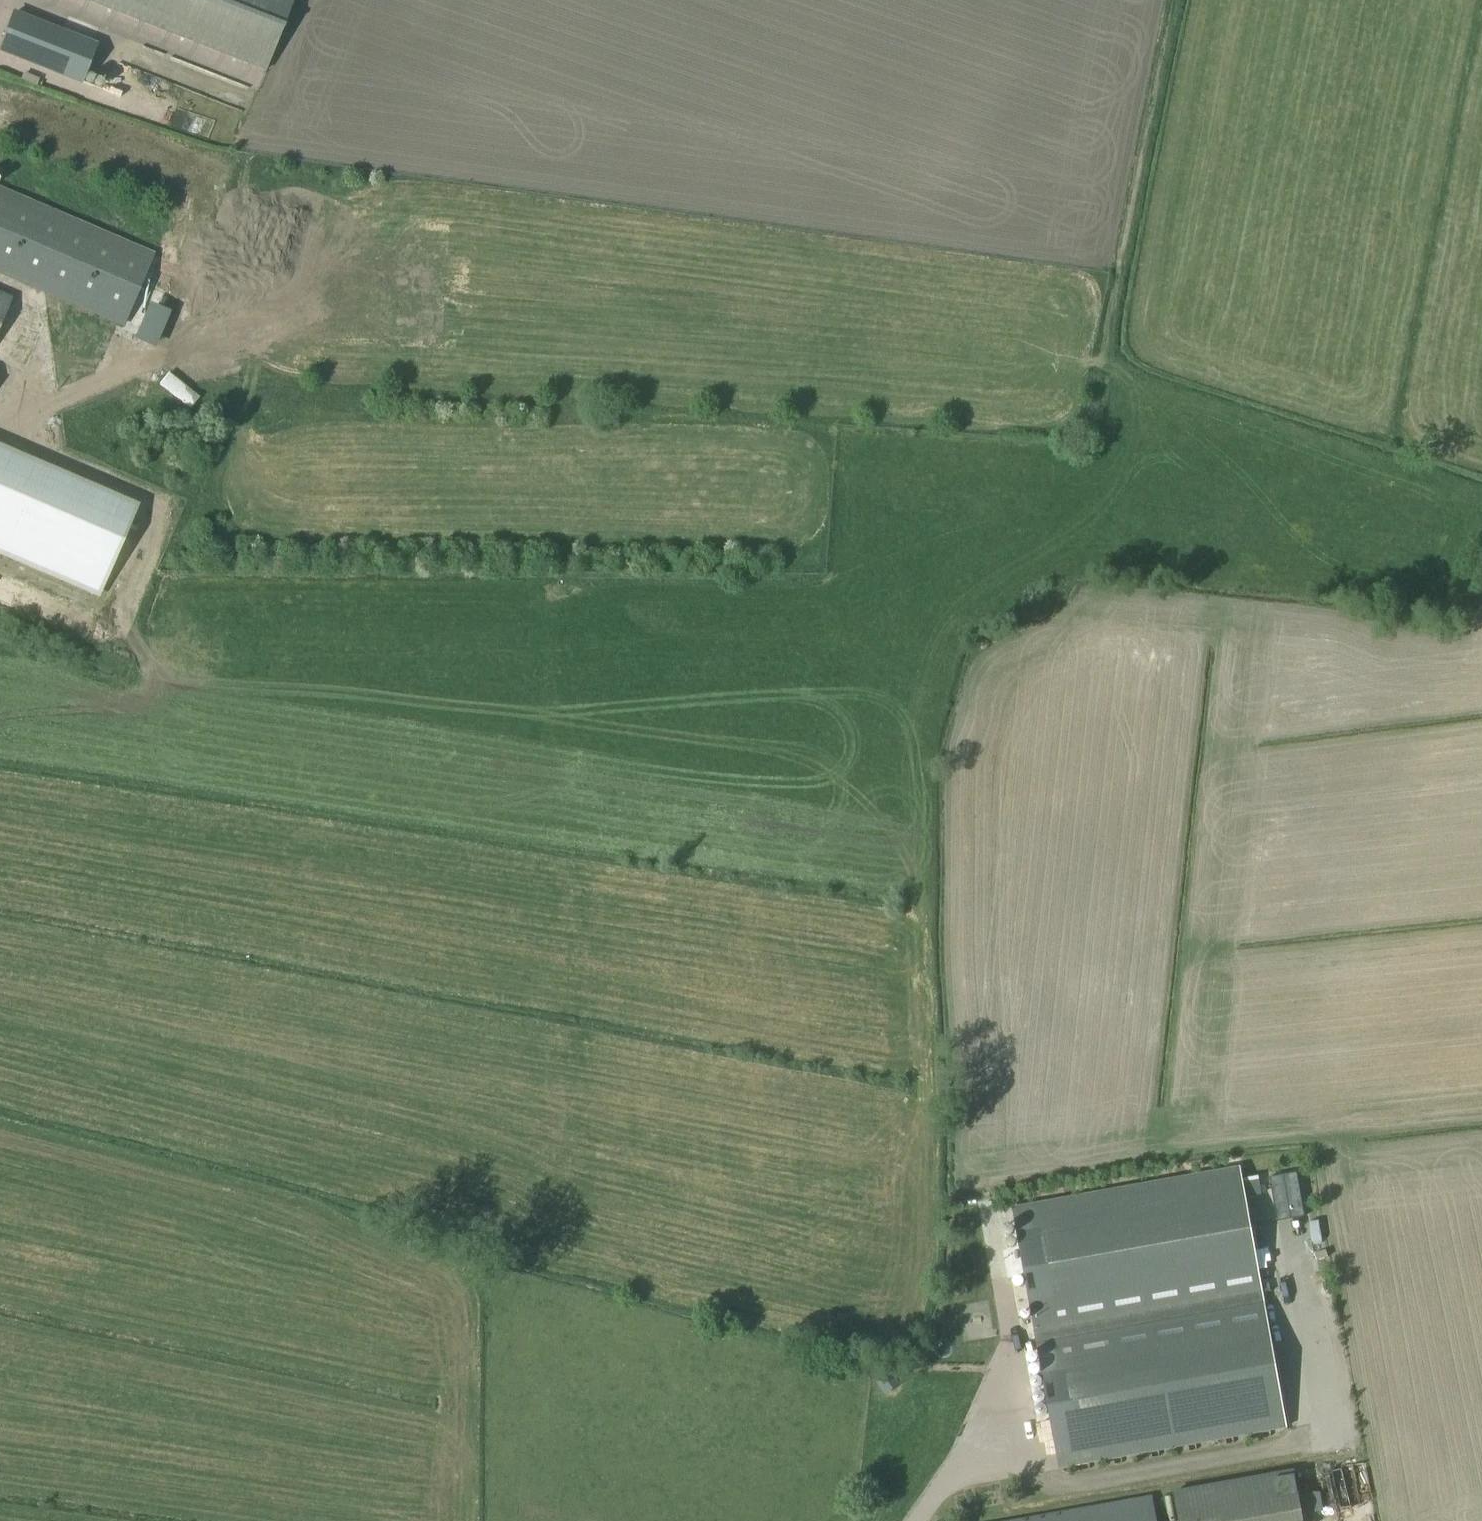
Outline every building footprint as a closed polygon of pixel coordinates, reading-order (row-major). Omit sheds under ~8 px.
[(264,72),(292,0),(82,0),(264,72)] [(14,16),(1,49),(79,81),(92,47),(14,16)] [(228,92),(236,73),(213,64),(205,83),(228,92)] [(0,209),(0,260),(36,272),(51,226),(0,209)] [(1266,1305),(1264,1290),(1241,1166),(1013,1207),(1025,1274),(1060,1469),(1288,1428),(1266,1305)] [(1268,1215),(1296,1214),(1294,1174),(1266,1175),(1268,1215)] [(889,1371),(877,1380),(887,1393),(899,1385),(889,1371)] [(1293,1471),(1171,1494),(1177,1520),(1301,1520),(1293,1471)] [(1011,1520),(1157,1520),(1153,1496),(1011,1520)]
